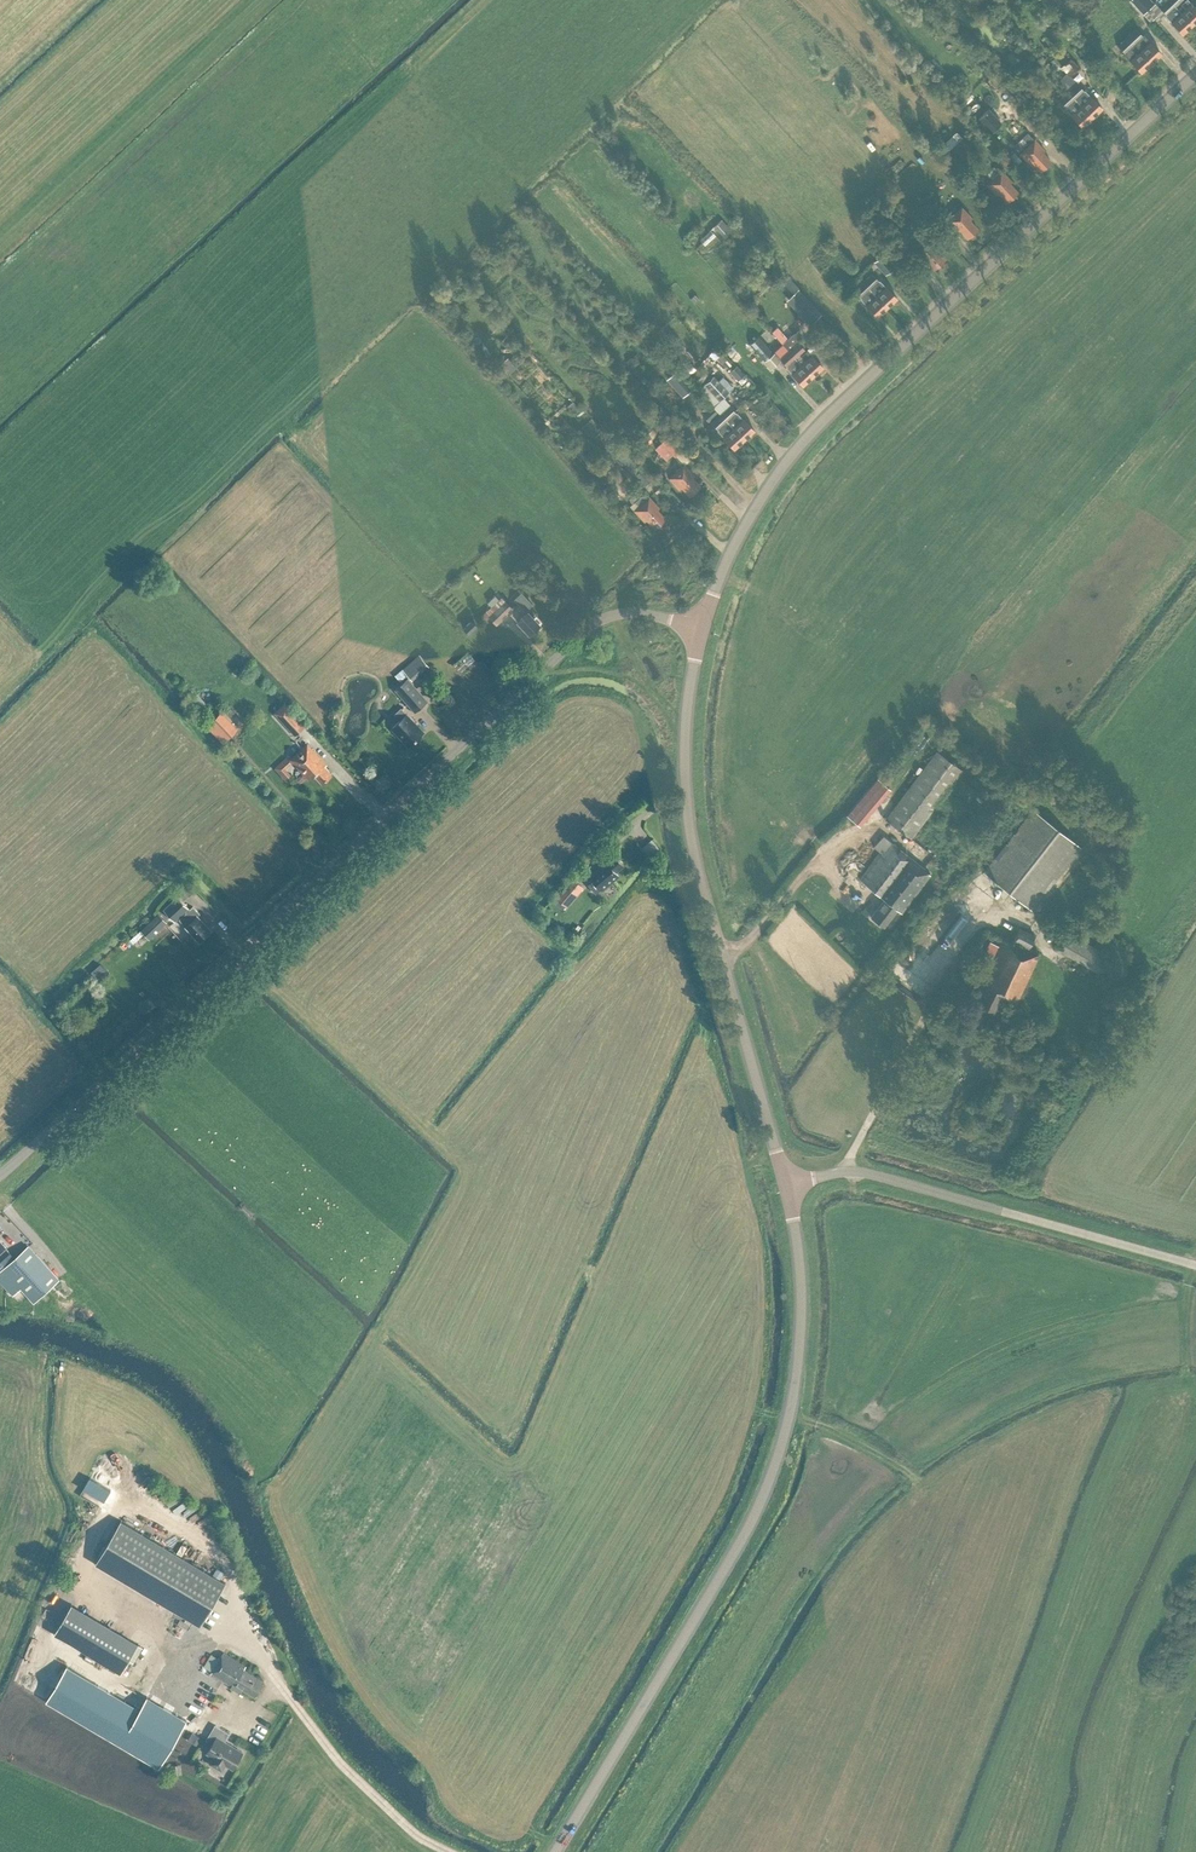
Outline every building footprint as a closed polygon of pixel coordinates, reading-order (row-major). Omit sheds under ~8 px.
[(1152,0),(1131,0),(1150,21),(1162,11),(1152,0)] [(1181,12),(1176,7),(1169,0),(1166,0),(1159,7),(1166,16),(1167,17),(1173,11),(1177,16),(1181,12)] [(1192,24),(1195,20),(1195,8),(1191,3),(1188,0),(1185,0),(1181,4),(1185,8),(1181,12),(1192,24)] [(1192,24),(1181,12),(1177,16),(1173,11),(1167,17),(1171,21),(1170,22),(1181,34),(1192,24)] [(1054,20),(1052,13),(1046,15),(1048,22),(1054,20)] [(1129,60),(1150,41),(1143,34),(1142,35),(1135,28),(1117,45),(1124,52),(1123,53),(1129,60)] [(1150,41),(1129,60),(1140,72),(1161,53),(1150,41)] [(1085,60),(1091,65),(1094,60),(1089,56),(1085,60)] [(1069,73),(1079,68),(1074,58),(1064,64),(1069,73)] [(1068,90),(1077,82),(1070,74),(1065,79),(1062,76),(1058,79),(1068,90)] [(1068,92),(1075,100),(1085,92),(1077,83),(1068,92)] [(1085,92),(1075,100),(1080,105),(1091,117),(1102,108),(1086,91),(1085,92)] [(1071,114),(1080,105),(1075,100),(1068,92),(1059,100),(1066,108),(1071,114)] [(1081,127),(1091,117),(1080,105),(1071,114),(1070,115),(1081,127)] [(977,119),(990,133),(1002,122),(989,108),(977,119)] [(962,137),(949,122),(932,137),(945,152),(962,137)] [(1045,150),(1028,132),(1013,145),(1020,153),(1030,164),(1032,162),(1039,170),(1050,160),(1043,152),(1045,150)] [(992,178),(986,183),(997,195),(999,193),(1006,201),(1017,191),(1010,183),(1012,181),(998,166),(994,170),(992,168),(987,173),(992,178)] [(931,219),(938,212),(929,202),(921,209),(931,219)] [(966,238),(977,228),(970,220),(972,218),(962,207),(947,220),(957,231),(959,230),(966,238)] [(724,237),(732,230),(722,219),(714,225),(724,237)] [(897,233),(894,230),(888,236),(900,250),(907,243),(898,233),(897,233)] [(933,268),(944,258),(937,250),(939,248),(928,237),(914,251),(924,262),(926,260),(933,268)] [(886,275),(895,267),(882,254),(874,262),(886,275)] [(875,295),(886,307),(897,297),(882,281),(881,282),(872,273),(863,281),(871,290),(875,295)] [(863,281),(853,290),(860,297),(859,298),(862,301),(876,316),(886,307),(875,295),(871,290),(863,281)] [(690,298),(694,303),(699,298),(694,294),(690,298)] [(803,335),(797,329),(782,342),(789,350),(798,342),(797,340),(803,335)] [(676,354),(685,346),(671,332),(662,340),(676,354)] [(789,350),(782,342),(772,351),(759,335),(749,344),(770,368),(780,359),(779,359),(789,350)] [(796,358),(806,349),(798,342),(789,350),(796,358)] [(797,359),(812,376),(823,366),(817,360),(823,355),(823,353),(819,349),(817,349),(811,354),(807,349),(806,349),(796,358),(797,359)] [(787,366),(796,358),(789,350),(779,359),(780,359),(787,366)] [(720,352),(715,357),(721,363),(726,359),(720,352)] [(510,373),(517,366),(509,356),(501,363),(510,373)] [(802,385),(812,376),(796,359),(793,362),(786,368),(802,385)] [(741,384),(748,377),(736,364),(729,370),(741,384)] [(699,383),(708,375),(701,367),(692,375),(699,383)] [(695,386),(679,368),(668,378),(684,396),(695,386)] [(732,427),(744,439),(754,430),(743,417),(742,418),(730,406),(732,405),(724,396),(733,387),(723,376),(718,380),(713,374),(698,389),(720,413),(728,421),(732,427)] [(573,402),(567,406),(573,414),(579,409),(573,402)] [(709,421),(718,413),(711,405),(702,414),(709,421)] [(718,430),(728,421),(720,413),(711,421),(718,430)] [(718,430),(723,436),(722,437),(733,449),(744,439),(732,427),(728,421),(718,430)] [(602,446),(611,438),(602,429),(594,437),(602,446)] [(661,442),(675,456),(683,449),(669,434),(661,442)] [(652,440),(647,435),(640,442),(645,447),(652,440)] [(589,457),(581,448),(575,454),(583,462),(589,457)] [(689,495),(700,485),(692,477),(694,475),(684,464),(669,477),(679,489),(681,487),(689,495)] [(635,474),(646,485),(652,480),(649,477),(652,474),(644,466),(635,474)] [(648,497),(644,492),(635,500),(639,505),(634,510),(644,521),(646,519),(654,527),(665,517),(657,509),(659,507),(649,496),(648,497)] [(512,608),(508,612),(516,620),(515,620),(528,633),(538,624),(525,610),(532,604),(521,592),(513,599),(519,605),(516,607),(513,605),(511,607),(512,608)] [(488,616),(505,600),(502,597),(481,615),(485,619),(488,617),(488,616)] [(488,616),(488,617),(496,625),(502,619),(501,618),(508,612),(512,608),(511,607),(505,600),(488,616)] [(468,633),(476,625),(472,620),(463,628),(468,633)] [(413,679),(429,664),(419,653),(396,674),(401,679),(408,673),(413,679)] [(415,711),(427,699),(406,677),(394,689),(415,711)] [(208,704),(197,692),(188,701),(199,712),(208,704)] [(295,734),(305,725),(285,702),(274,712),(295,734)] [(406,713),(401,707),(394,713),(400,719),(391,727),(408,745),(415,739),(416,739),(417,737),(424,731),(407,713),(406,713)] [(224,733),(234,725),(221,711),(212,720),(224,733)] [(322,782),(332,773),(324,765),(325,764),(307,744),(292,758),(310,778),(314,774),(322,782)] [(911,837),(961,769),(937,751),(886,819),(911,837)] [(887,785),(876,777),(846,814),(856,822),(887,785)] [(977,792),(983,790),(980,778),(974,779),(977,792)] [(1031,909),(1079,845),(1032,809),(983,872),(1031,909)] [(901,912),(930,874),(923,868),(924,867),(883,835),(873,847),(882,854),(861,881),(884,899),(871,916),(883,925),(896,908),(901,912)] [(655,838),(644,842),(648,854),(659,849),(655,838)] [(602,887),(618,873),(616,871),(623,864),(622,863),(623,861),(620,857),(617,858),(614,853),(599,866),(590,874),(602,887)] [(567,906),(584,886),(573,876),(555,896),(567,906)] [(184,898),(196,887),(188,879),(177,890),(184,898)] [(190,908),(178,895),(164,908),(175,920),(185,910),(186,911),(179,918),(199,939),(210,929),(197,915),(200,913),(193,905),(190,908)] [(150,938),(167,922),(158,912),(141,929),(150,938)] [(1033,935),(1019,928),(1011,944),(1002,939),(999,945),(989,941),(982,956),(992,961),(987,971),(985,970),(985,969),(979,966),(975,973),(984,978),(979,989),(980,990),(975,1001),(996,1011),(1001,999),(1014,1005),(1038,954),(1027,949),(1033,935)] [(122,946),(111,954),(115,960),(126,951),(122,946)] [(99,979),(109,971),(100,962),(91,970),(99,979)] [(13,1255),(6,1247),(5,1247),(0,1242),(0,1267),(13,1255)] [(58,1278),(28,1245),(0,1270),(0,1279),(13,1294),(16,1291),(25,1301),(30,1296),(34,1300),(58,1278)] [(201,1624),(226,1581),(121,1519),(96,1561),(201,1624)] [(121,1672),(138,1643),(71,1603),(54,1632),(121,1672)] [(247,1664),(224,1651),(220,1657),(212,1652),(205,1664),(213,1669),(211,1672),(232,1684),(234,1681),(255,1694),(264,1678),(245,1667),(247,1664)] [(139,1707),(66,1664),(46,1698),(159,1765),(184,1722),(187,1719),(147,1695),(145,1698),(139,1707)] [(234,1766),(243,1750),(225,1739),(230,1731),(216,1723),(206,1738),(213,1742),(208,1751),(215,1755),(211,1761),(223,1768),(226,1762),(234,1766)] [(199,1735),(192,1731),(188,1739),(195,1743),(199,1735)] [(182,1772),(181,1762),(170,1764),(172,1774),(182,1772)]
